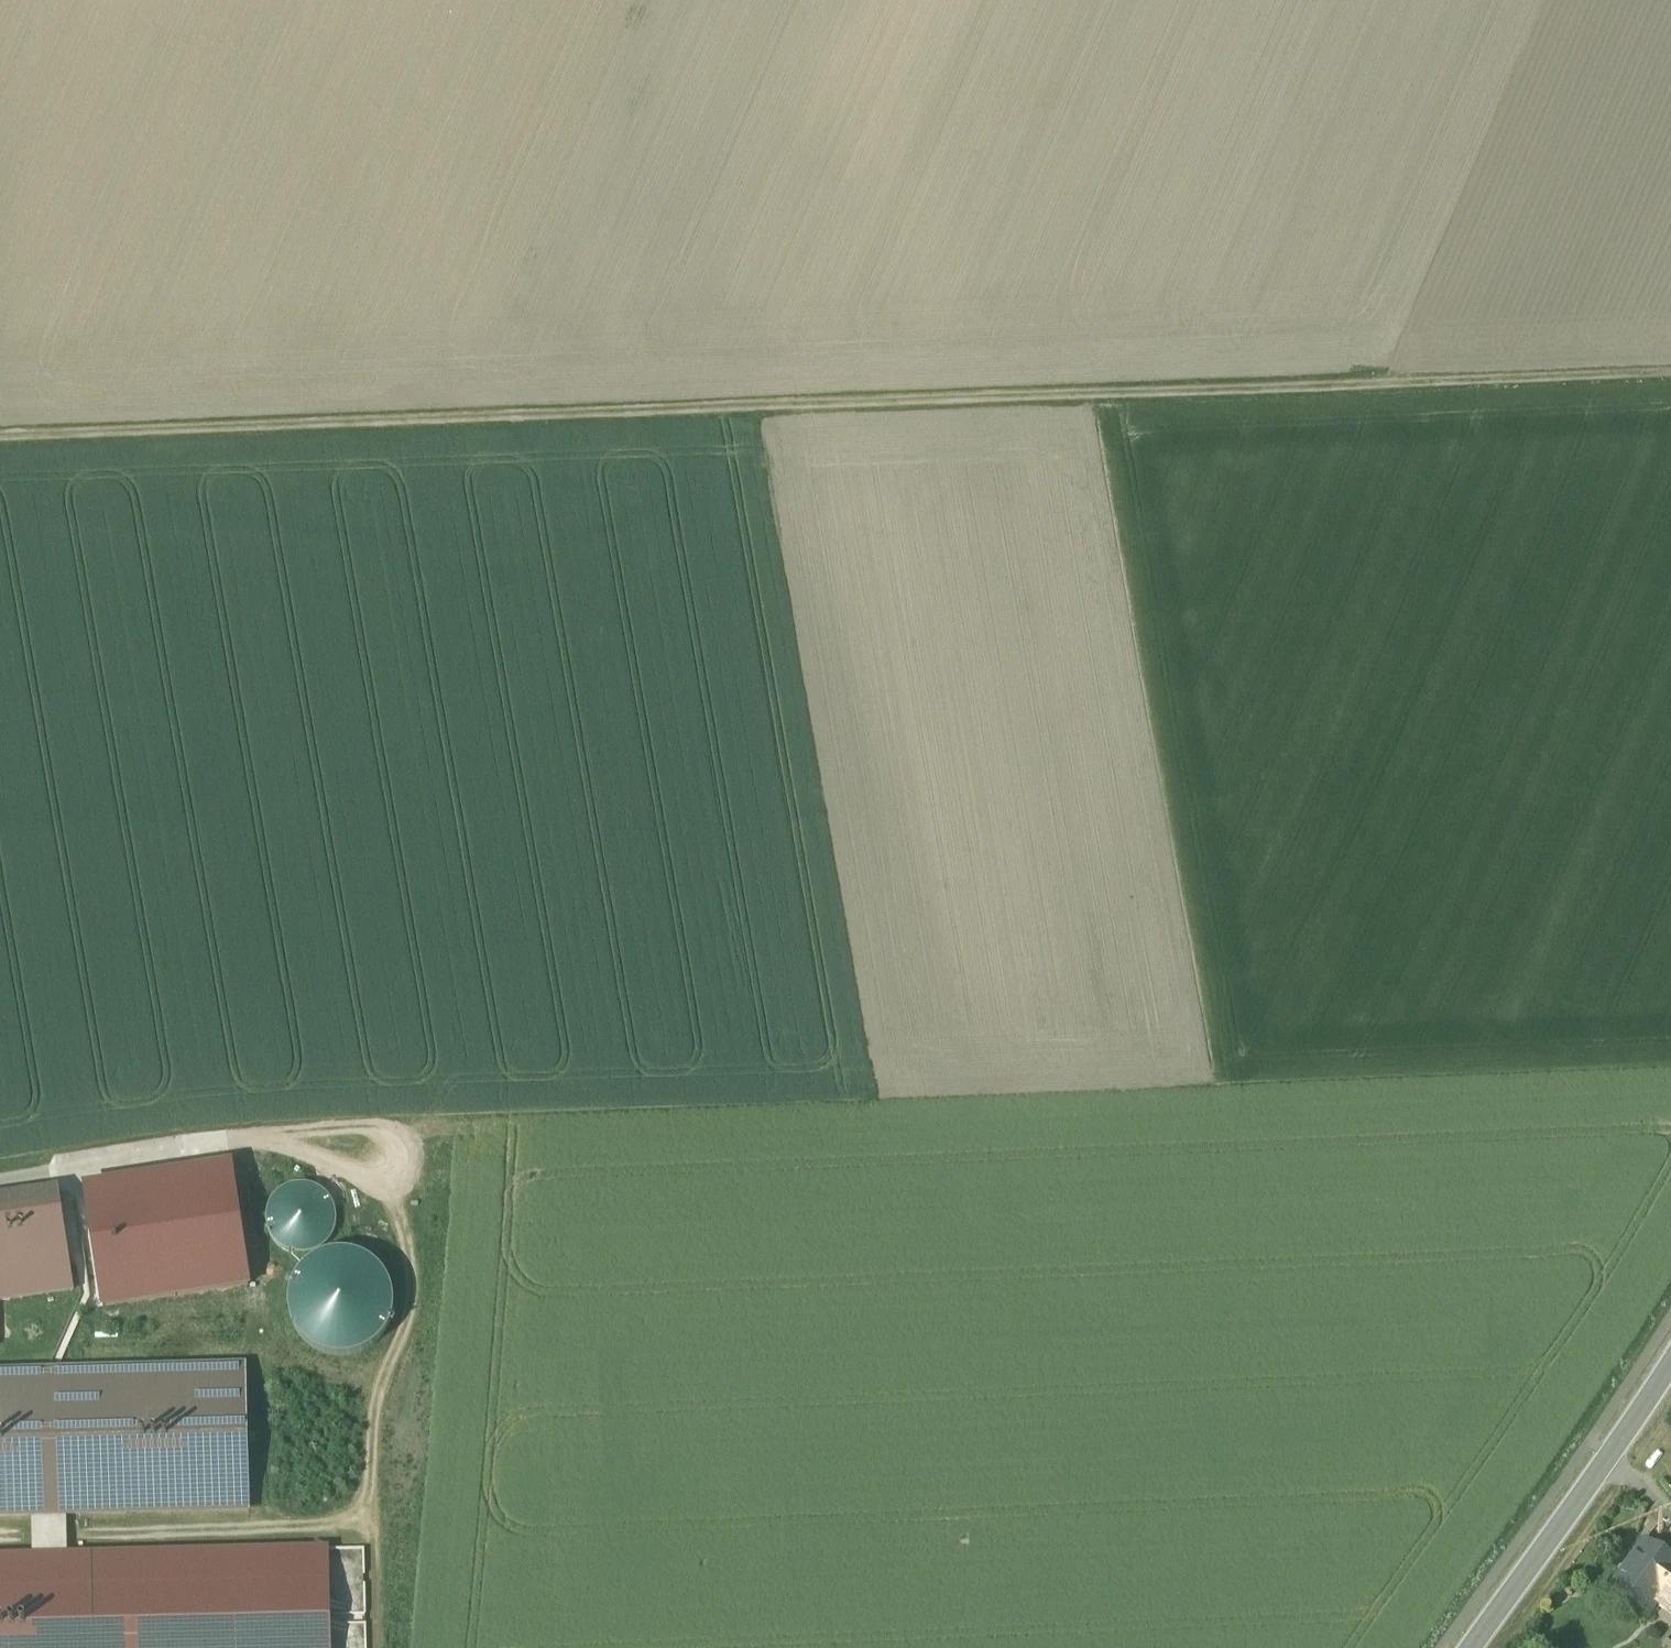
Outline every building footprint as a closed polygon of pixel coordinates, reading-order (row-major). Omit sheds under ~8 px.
[(92,1181),(111,1309),(264,1286),(245,1159),(92,1181)] [(266,1214),(266,1221),(267,1228),(270,1235),(273,1241),(278,1246),(284,1250),(290,1253),(297,1254),(304,1255),(310,1254),(317,1251),(323,1248),(328,1243),(332,1237),(335,1231),(337,1224),(337,1217),(336,1210),(333,1204),(330,1198),(325,1193),(319,1189),(313,1186),(306,1184),(299,1184),(293,1185),(286,1187),(280,1191),(275,1196),(271,1201),(268,1208),(266,1214)] [(0,1196),(0,1267),(68,1257),(57,1187),(0,1196)] [(290,1293),(289,1312),(295,1329),(306,1343),(321,1353),(339,1357),(357,1355),(373,1346),(385,1335),(392,1320),(394,1304),(392,1288),(384,1273),(372,1262),(358,1254),(341,1252),(325,1254),(309,1263),(297,1276),(290,1293)] [(0,1369),(0,1519),(251,1512),(247,1362),(0,1369)] [(1612,1588),(1649,1614),(1667,1588),(1670,1591),(1670,1562),(1644,1543),(1612,1588)] [(0,1553),(0,1647),(367,1647),(367,1623),(331,1624),(331,1616),(366,1615),(365,1547),(329,1548),(329,1546),(0,1553)]
